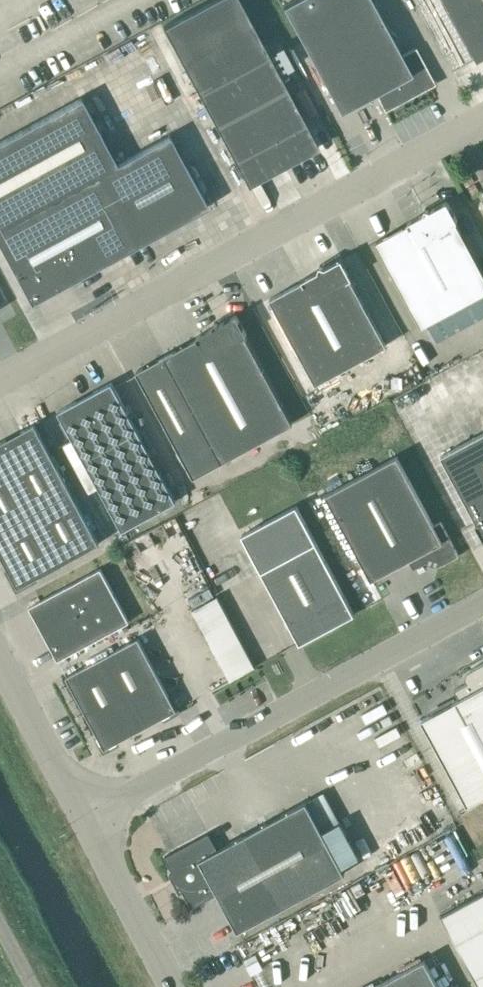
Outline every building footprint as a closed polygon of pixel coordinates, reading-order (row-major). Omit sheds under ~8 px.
[(320,146),(240,0),(211,0),(163,26),(249,185),(320,146)] [(373,0),(294,0),(284,6),(341,112),(376,93),(386,111),(428,88),(427,85),(429,77),(432,76),(416,47),(402,55),(373,0)] [(475,60),(482,56),(482,0),(443,0),(475,60)] [(31,302),(209,206),(170,135),(117,164),(82,99),(0,143),(0,244),(31,302)] [(376,241),(422,326),(482,293),(482,269),(457,221),(458,220),(448,200),(432,209),(426,207),(424,213),(408,222),(409,223),(376,241)] [(351,278),(353,277),(342,257),(326,266),(320,264),(319,270),(303,279),(303,280),(271,298),(317,383),(387,344),(351,278)] [(215,321),(213,327),(197,336),(198,337),(137,370),(195,476),(293,423),(246,335),(247,334),(237,314),(221,323),(215,321)] [(59,410),(123,529),(177,500),(112,381),(59,410)] [(0,442),(0,551),(19,587),(100,543),(35,423),(0,442)] [(442,455),(478,522),(477,523),(482,534),(482,433),(442,455)] [(410,559),(415,568),(428,561),(440,565),(440,566),(460,555),(442,521),(435,525),(398,456),(327,494),(373,579),(410,559)] [(243,535),(262,571),(301,643),(355,614),(297,505),(243,535)] [(58,660),(130,621),(101,568),(30,606),(58,660)] [(197,612),(228,688),(255,676),(223,601),(197,612)] [(139,637),(66,676),(105,748),(177,710),(139,637)] [(468,803),(482,795),(482,662),(471,669),(472,672),(470,681),(454,689),(459,698),(422,718),(468,803)] [(322,831),(307,801),(219,849),(209,832),(165,856),(174,872),(170,873),(180,892),(184,890),(192,906),(219,892),(239,929),(345,872),(341,865),(359,856),(340,821),(322,831)] [(441,914),(480,986),(482,986),(482,892),(441,914)] [(425,958),(370,986),(440,986),(425,958)]
